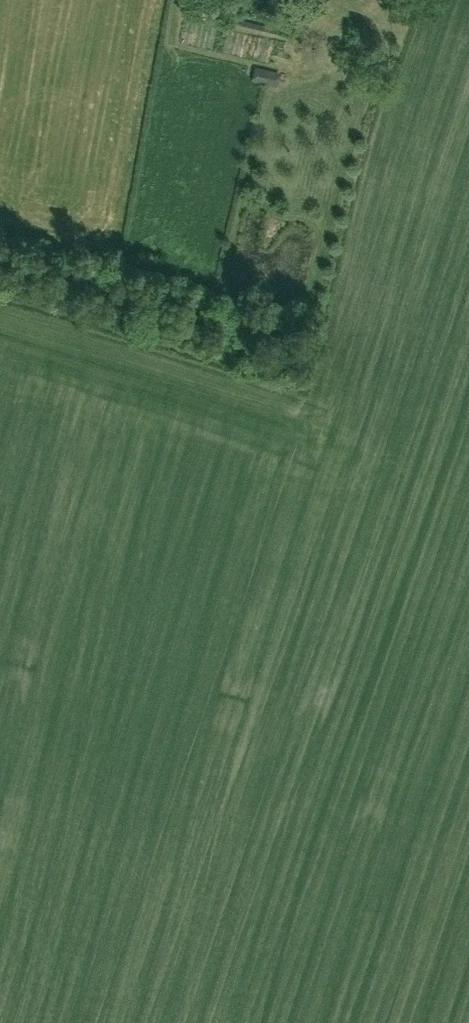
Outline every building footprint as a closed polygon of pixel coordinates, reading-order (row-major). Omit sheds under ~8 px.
[(255,68),(251,80),(277,86),(281,74),(255,68)]
